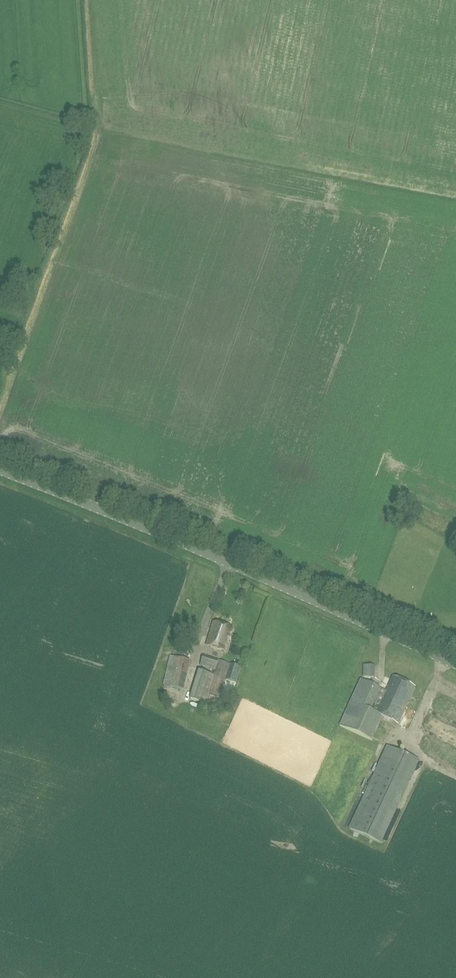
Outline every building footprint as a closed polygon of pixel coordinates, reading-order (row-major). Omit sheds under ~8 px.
[(234,627),(214,621),(207,645),(226,651),(234,627)] [(215,669),(219,660),(204,655),(201,665),(215,669)] [(175,688),(183,659),(172,656),(164,685),(175,688)] [(206,704),(209,693),(216,675),(214,675),(199,670),(190,699),(206,704)] [(399,724),(416,686),(394,676),(387,691),(362,679),(340,726),(372,741),(383,716),(399,724)] [(405,729),(411,732),(416,724),(410,721),(405,729)] [(387,745),(349,828),(381,843),(420,761),(387,745)]
